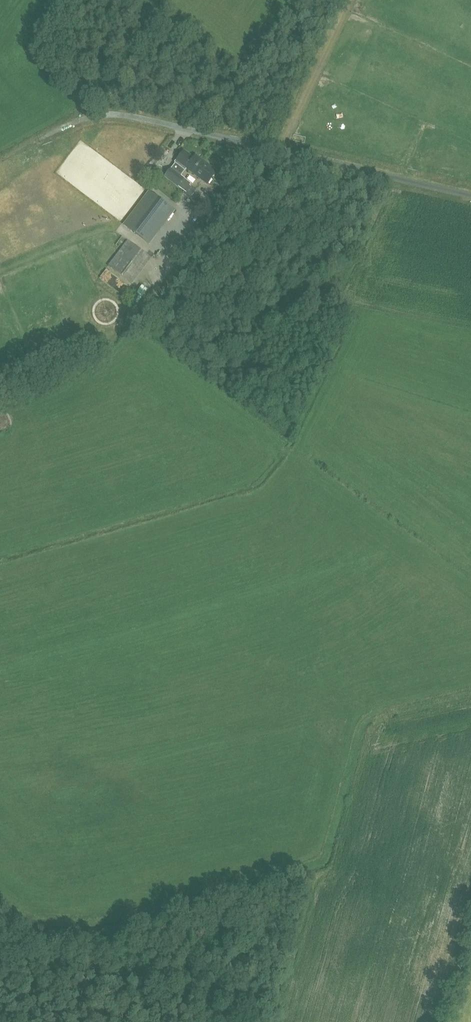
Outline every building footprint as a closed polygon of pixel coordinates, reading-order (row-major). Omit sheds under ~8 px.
[(201,162),(202,160),(196,156),(194,158),(184,151),(165,176),(185,191),(185,192),(189,186),(182,180),(184,178),(176,173),(181,167),(185,170),(187,168),(191,172),(194,167),(196,168),(197,166),(200,162),(201,162)] [(217,172),(202,160),(201,162),(200,162),(197,166),(196,168),(194,167),(191,172),(207,184),(217,172)] [(185,192),(185,191),(183,193),(197,204),(198,204),(202,207),(208,200),(190,186),(189,186),(185,192)] [(175,212),(149,193),(124,226),(150,246),(175,212)] [(151,258),(128,240),(108,266),(131,284),(151,258)] [(114,283),(119,275),(113,272),(108,279),(114,283)]
